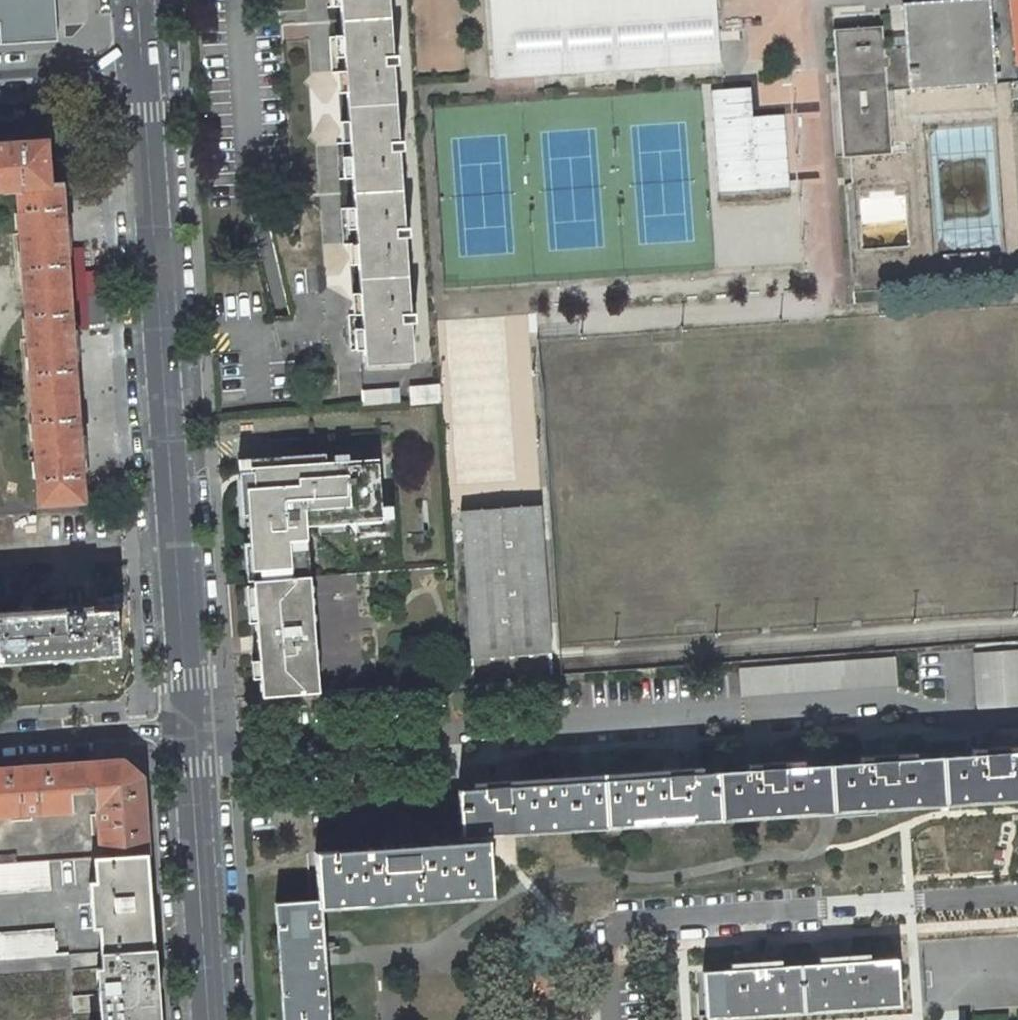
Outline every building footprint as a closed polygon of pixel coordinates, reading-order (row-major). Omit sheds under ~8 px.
[(50,41),(95,37),(92,0),(0,0),(0,45),(50,41)] [(412,363),(388,0),(339,0),(342,40),(352,187),(364,366),(412,363)] [(494,79),(719,64),(715,0),(488,0),(494,79)] [(891,146),(887,92),(995,84),(989,0),(959,0),(902,4),(905,47),(883,48),(881,27),(833,30),(841,150),(891,146)] [(1017,67),(1017,0),(1009,0),(1017,67)] [(903,102),(904,119),(964,117),(964,100),(903,102)] [(18,190),(39,504),(82,501),(79,459),(84,458),(82,435),(77,435),(71,353),(76,353),(74,330),(70,330),(64,248),(69,248),(67,225),(62,225),(59,183),(46,184),(43,143),(2,146),(2,141),(0,141),(0,191),(18,190)] [(841,150),(842,158),(891,155),(891,146),(841,150)] [(912,208),(914,230),(929,229),(928,206),(912,208)] [(440,402),(439,386),(410,388),(412,404),(440,402)] [(363,392),(364,406),(399,403),(398,389),(363,392)] [(261,567),(262,581),(310,577),(306,528),(382,523),(378,460),(326,464),(325,438),(299,440),(301,460),(316,474),(322,474),(322,484),(313,485),(313,483),(261,486),(261,488),(246,489),(251,568),(261,567)] [(245,463),(246,489),(261,488),(261,486),(313,483),(313,485),(322,484),(322,474),(316,474),(301,460),(245,463)] [(540,505),(461,511),(471,659),(458,660),(460,680),(552,673),(540,505)] [(261,567),(251,568),(252,581),(262,581),(261,567)] [(368,573),(310,577),(319,693),(377,689),(368,573)] [(252,581),(262,698),(319,693),(310,577),(262,581),(252,581)] [(0,612),(0,619),(91,612),(91,606),(0,612)] [(118,656),(115,611),(91,612),(0,619),(0,665),(118,656)] [(974,654),(978,709),(1017,706),(1017,651),(974,654)] [(739,669),(741,696),(897,684),(895,657),(739,669)] [(0,692),(0,710),(9,709),(7,692),(0,692)] [(1010,747),(1010,735),(995,736),(992,742),(978,743),(978,749),(1010,747)] [(866,751),(866,757),(899,755),(898,742),(883,743),(880,749),(866,751)] [(972,756),(1017,753),(1017,747),(1010,747),(978,749),(972,750),(972,756)] [(769,757),(754,758),(755,764),(787,762),(786,749),(771,750),(769,757)] [(457,790),(461,836),(1017,799),(1017,753),(972,756),(915,760),(860,763),(802,767),(748,771),(702,773),(647,777),(472,789),(457,790)] [(866,757),(860,757),(860,763),(915,760),(914,754),(899,755),(866,757)] [(662,771),(695,768),(694,762),(680,763),(676,757),(661,758),(662,771)] [(101,858),(103,858),(146,855),(141,777),(122,760),(0,770),(0,815),(22,814),(22,815),(38,814),(37,813),(72,810),(71,792),(96,790),(97,808),(96,808),(97,823),(98,823),(101,858)] [(787,762),(755,764),(748,765),(748,771),(802,767),(802,761),(787,762)] [(472,789),(647,777),(702,773),(701,768),(695,768),(662,771),(511,781),(479,783),(472,783),(472,789)] [(479,776),(479,783),(511,781),(510,768),(496,769),(493,776),(479,776)] [(382,847),(415,845),(414,828),(385,831),(385,837),(381,838),(382,847)] [(318,901),(319,907),(492,895),(488,848),(464,850),(463,841),(415,845),(382,847),(313,853),(318,901)] [(100,952),(153,949),(146,855),(103,858),(101,858),(93,859),(95,882),(88,882),(91,928),(98,927),(100,952)] [(16,864),(16,856),(0,857),(0,865),(16,864)] [(48,862),(16,864),(0,865),(0,892),(50,888),(48,862)] [(318,901),(275,902),(283,1019),(327,1019),(318,901)] [(54,955),(53,931),(0,935),(0,959),(54,955)] [(153,949),(100,952),(100,968),(95,968),(100,1019),(158,1019),(153,949)] [(100,952),(54,955),(0,959),(0,1019),(100,1019),(95,968),(100,968),(100,952)] [(868,954),(818,958),(819,964),(869,960),(868,954)] [(706,1018),(900,1005),(896,958),(869,960),(819,964),(780,966),(730,970),(703,972),(706,1018)] [(730,970),(780,966),(779,960),(730,963),(730,970)]
